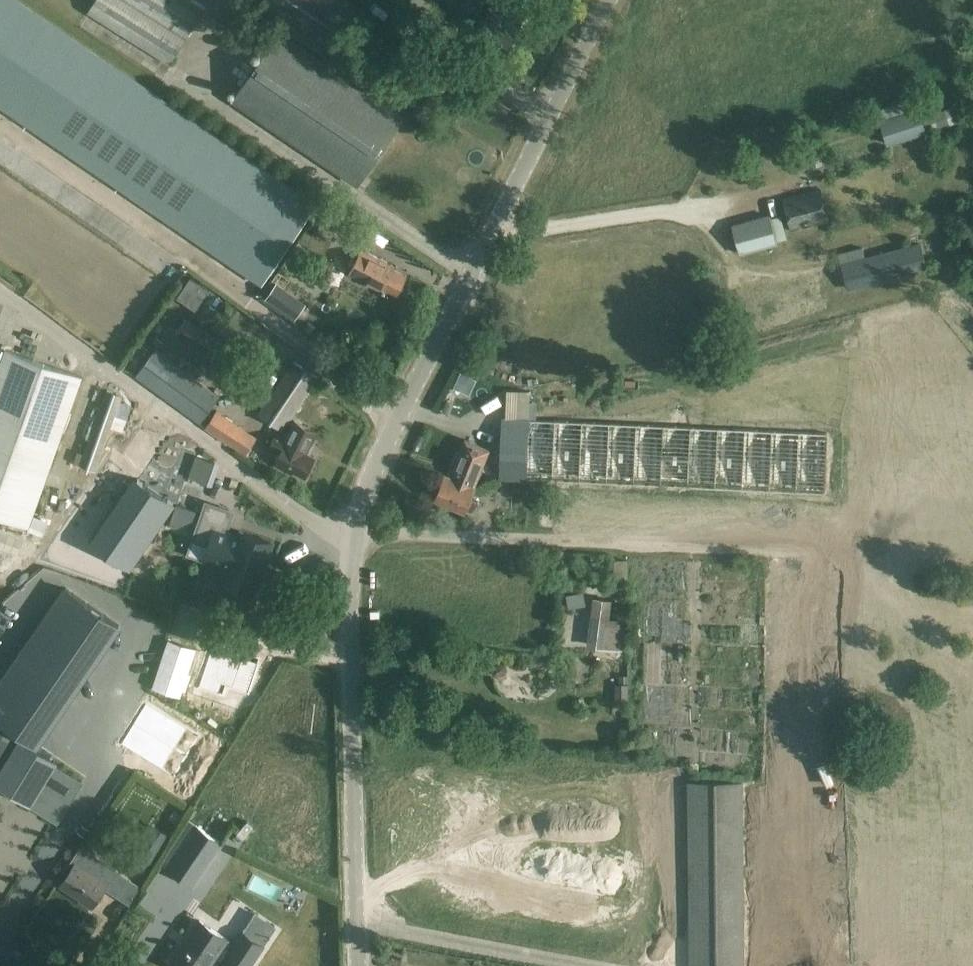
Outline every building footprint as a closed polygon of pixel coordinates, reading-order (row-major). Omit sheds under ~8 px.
[(18,121),(259,286),(317,201),(23,0),(0,0),(0,109),(18,121)] [(88,12),(170,63),(210,0),(95,0),(88,12)] [(276,22),(337,57),(351,33),(295,0),(289,0),(276,22)] [(449,1),(476,14),(477,13),(486,17),(479,32),(509,47),(520,23),(503,15),(506,9),(487,0),(450,0),(449,1)] [(241,36),(265,49),(270,41),(245,28),(241,36)] [(281,33),(234,101),(358,185),(404,117),(281,33)] [(368,78),(376,67),(378,64),(361,52),(351,66),(368,78)] [(464,102),(470,94),(462,87),(455,95),(464,102)] [(924,127),(920,116),(919,111),(881,124),(888,144),(953,121),(949,109),(937,114),(940,121),(924,127)] [(802,153),(789,156),(793,172),(806,169),(802,153)] [(821,191),(784,201),(792,230),(829,221),(821,191)] [(331,203),(322,215),(358,239),(367,227),(331,203)] [(769,216),(733,225),(741,254),(777,244),(769,216)] [(125,221),(118,231),(157,257),(164,246),(125,221)] [(863,250),(839,256),(849,291),(927,271),(921,246),(866,261),(863,250)] [(360,249),(349,273),(367,282),(366,283),(382,291),(384,288),(397,295),(407,275),(394,269),(395,267),(360,249)] [(209,290),(190,278),(176,298),(196,310),(209,290)] [(305,303),(276,283),(265,298),(295,319),(305,303)] [(230,364),(238,352),(186,319),(179,330),(230,364)] [(249,375),(274,334),(259,324),(234,366),(249,375)] [(0,370),(0,518),(30,528),(84,378),(7,350),(0,370)] [(155,352),(137,377),(200,424),(219,398),(155,352)] [(294,363),(268,402),(259,415),(259,416),(283,432),(318,379),(294,363)] [(109,391),(55,544),(68,549),(123,396),(109,391)] [(217,412),(206,428),(233,446),(244,429),(217,412)] [(529,419),(502,419),(500,478),(527,480),(529,419)] [(302,452),(310,456),(315,445),(313,445),(319,433),(300,423),(290,443),(303,450),(302,452)] [(303,450),(290,443),(276,436),(270,448),(280,454),(274,465),(291,474),(292,472),(305,478),(315,458),(310,456),(302,452),(303,450)] [(467,441),(452,477),(476,487),(491,451),(467,441)] [(182,443),(167,486),(181,491),(196,448),(182,443)] [(196,456),(188,478),(208,485),(216,463),(196,456)] [(476,487),(452,477),(451,478),(446,476),(436,499),(476,515),(481,503),(471,500),(476,488),(475,488),(476,487)] [(139,478),(93,544),(129,569),(175,503),(139,478)] [(229,486),(236,488),(239,481),(232,478),(229,486)] [(257,595),(274,544),(242,533),(241,536),(226,531),(233,511),(206,501),(188,554),(230,568),(224,584),(257,595)] [(66,585),(0,681),(0,719),(39,745),(121,625),(66,585)] [(595,598),(590,641),(601,642),(600,647),(621,650),(625,621),(608,619),(610,600),(595,598)] [(13,607),(1,601),(0,604),(0,635),(13,607)] [(202,638),(195,660),(208,664),(200,687),(222,694),(225,685),(251,694),(261,663),(246,658),(248,653),(230,647),(228,652),(214,647),(215,642),(202,638)] [(168,641),(153,686),(180,695),(195,650),(168,641)] [(502,661),(485,662),(486,674),(503,672),(502,661)] [(619,676),(619,684),(629,684),(629,676),(619,676)] [(629,684),(619,684),(615,684),(615,701),(629,700),(629,684)] [(186,729),(145,704),(132,724),(174,749),(186,729)] [(174,749),(132,724),(120,745),(161,770),(174,749)] [(58,764),(19,740),(0,770),(0,788),(32,807),(57,766),(58,764)] [(51,800),(66,809),(82,783),(67,774),(51,800)] [(690,784),(691,965),(744,965),(743,783),(690,784)] [(89,828),(83,823),(78,831),(85,835),(89,828)] [(198,826),(189,839),(169,869),(195,887),(224,844),(198,826)] [(152,865),(170,836),(157,827),(139,857),(152,865)] [(105,887),(119,897),(130,905),(142,887),(131,880),(94,855),(81,845),(70,861),(75,864),(61,885),(92,906),(105,887)] [(174,962),(180,965),(212,965),(221,952),(232,960),(229,964),(232,965),(246,965),(259,947),(246,939),(241,947),(201,920),(174,962)]
